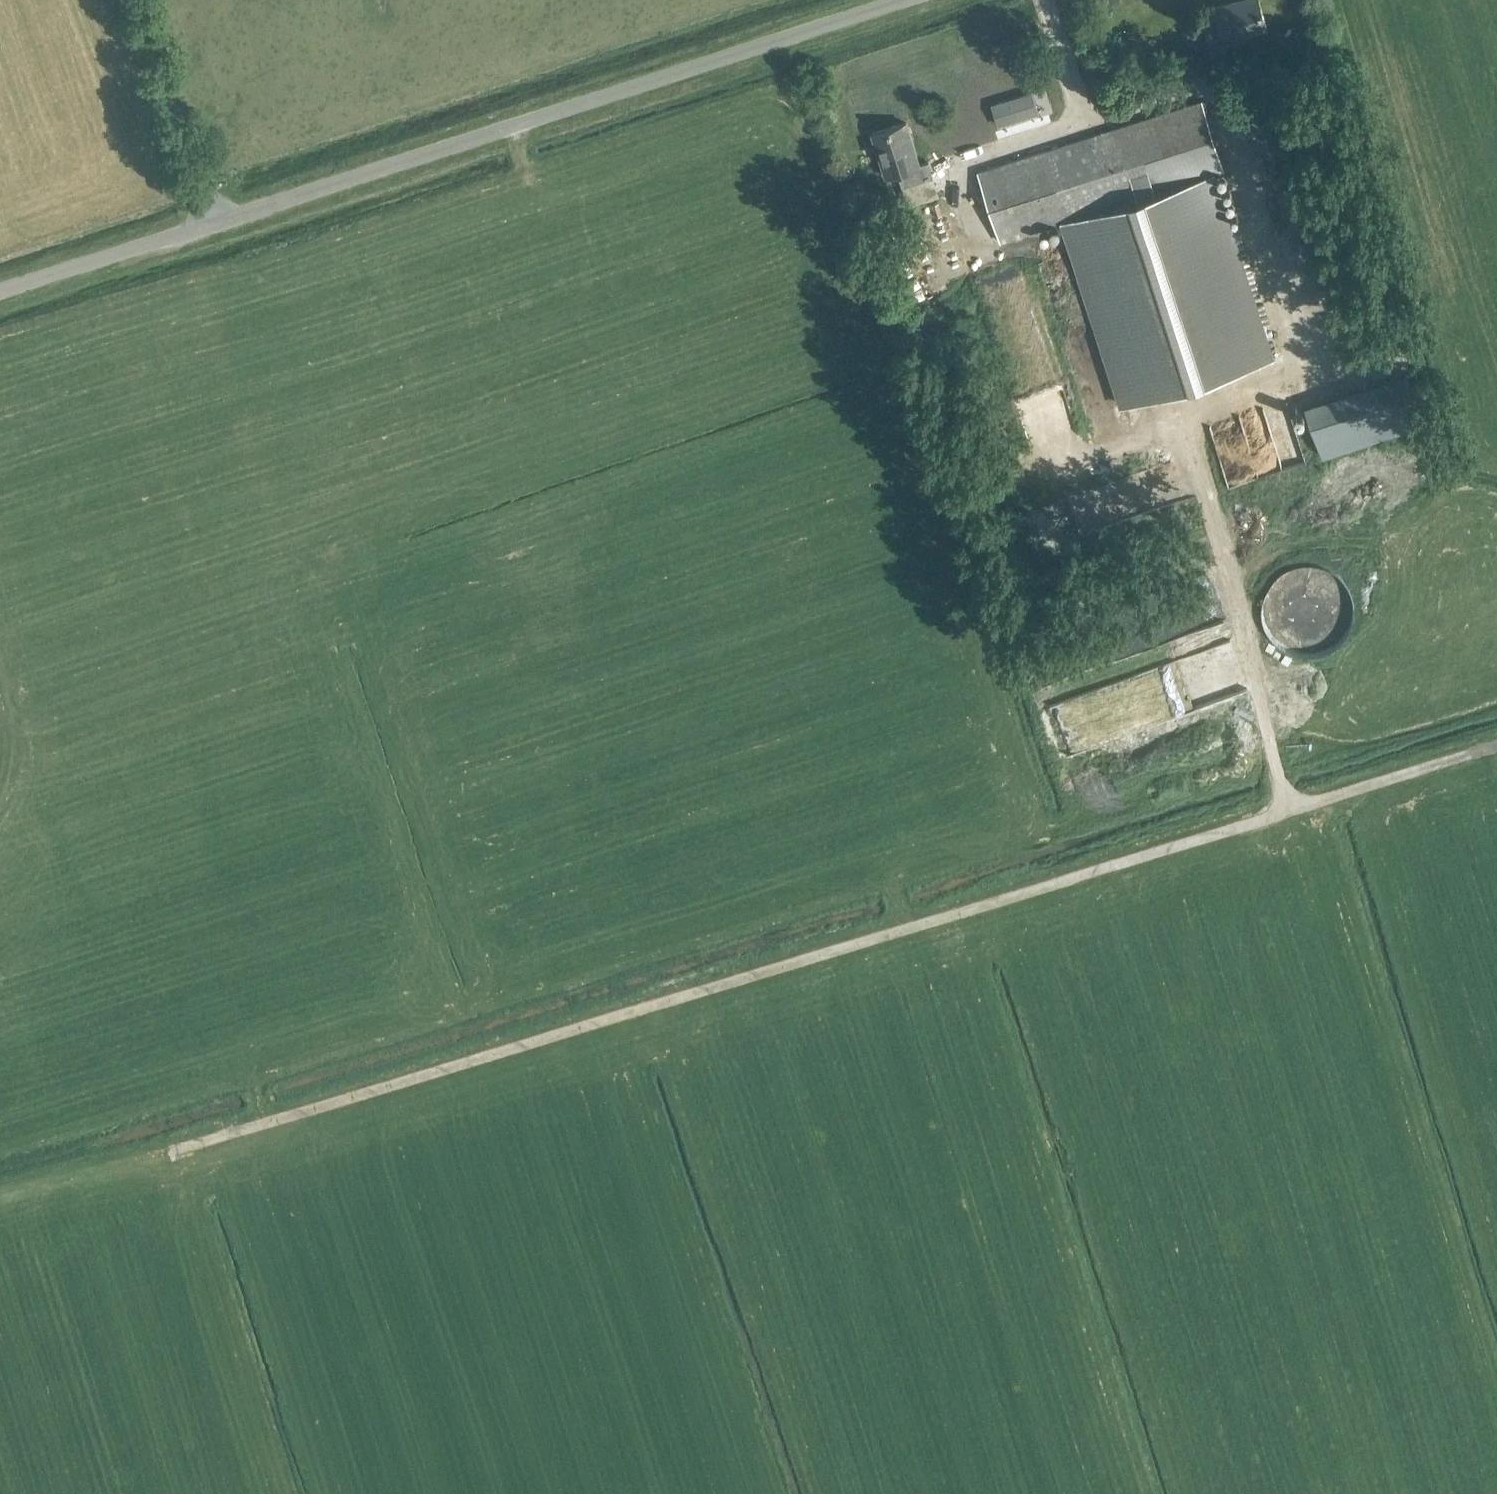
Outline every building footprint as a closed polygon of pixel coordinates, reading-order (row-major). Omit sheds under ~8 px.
[(1267,28),(1259,0),(1236,0),(1214,7),(1217,15),(1202,19),(1212,51),(1227,46),(1226,40),(1267,28)] [(990,99),(998,124),(1039,111),(1031,87),(990,99)] [(1274,358),(1214,173),(1223,170),(1202,100),(978,172),(1000,241),(998,242),(1065,220),(1124,405),(1274,358)] [(939,196),(933,177),(929,161),(919,164),(906,122),(872,133),(885,176),(898,172),(908,205),(939,196)] [(1280,441),(1262,444),(1264,456),(1282,453),(1280,441)]
